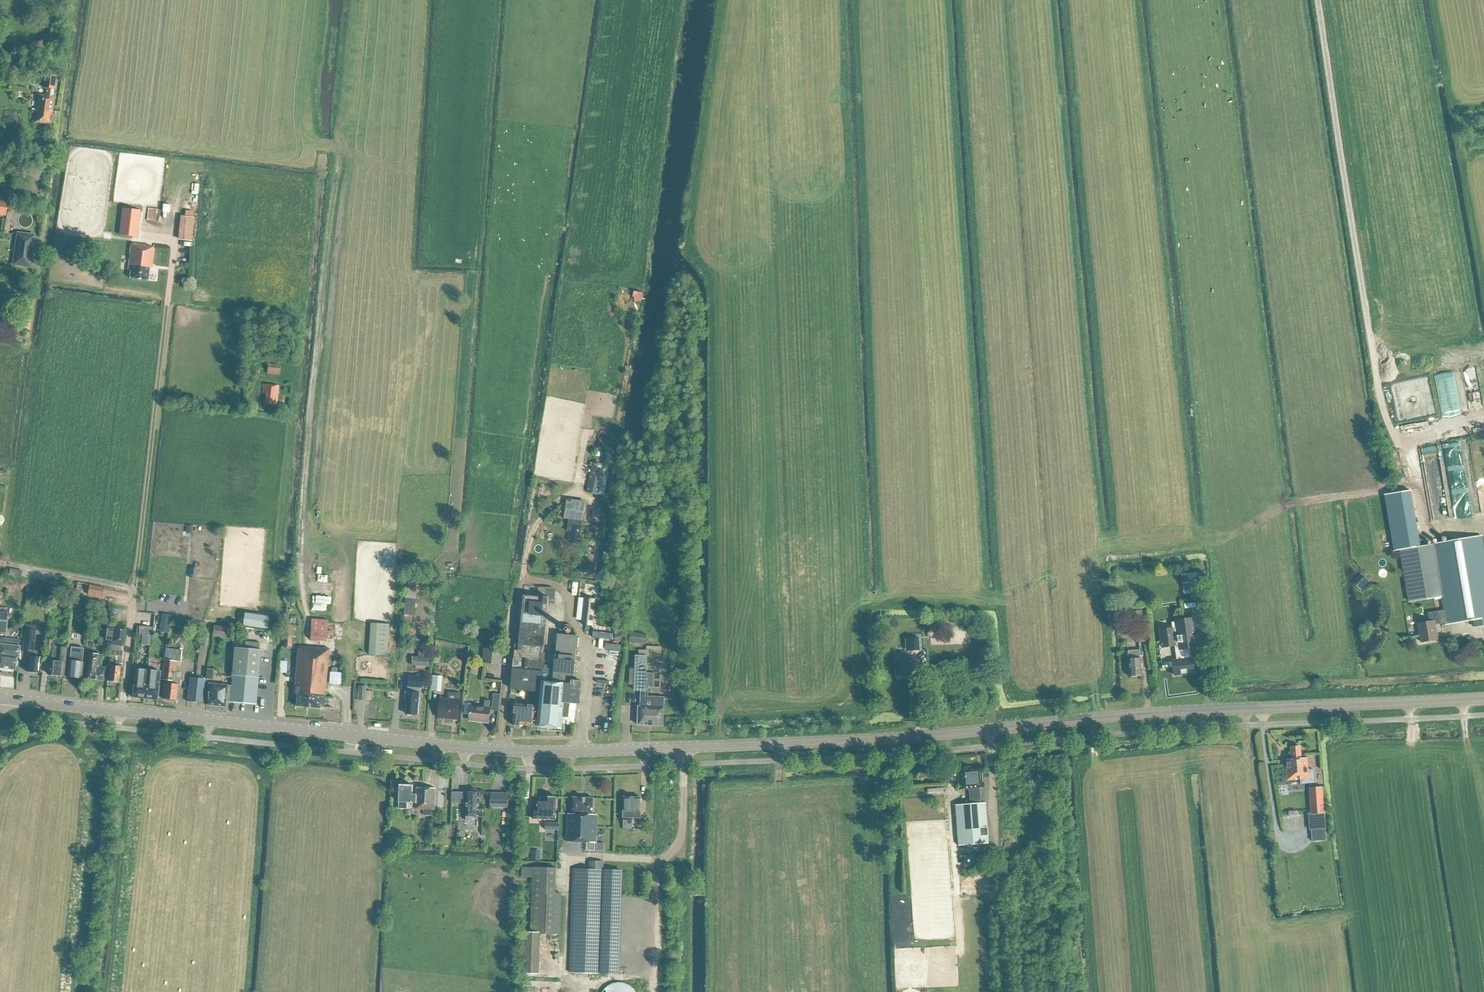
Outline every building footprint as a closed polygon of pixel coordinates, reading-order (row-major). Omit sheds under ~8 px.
[(54,90),(56,76),(50,75),(47,89),(54,90)] [(52,112),(54,96),(37,94),(35,111),(37,111),(35,122),(49,124),(50,111),(52,112)] [(119,235),(137,237),(140,210),(121,208),(119,235)] [(11,212),(7,211),(3,233),(8,233),(11,212)] [(191,242),(194,218),(180,216),(177,240),(191,242)] [(16,232),(12,265),(30,268),(35,235),(16,232)] [(150,270),(153,249),(145,249),(146,247),(129,245),(127,267),(130,267),(128,280),(146,282),(148,269),(150,270)] [(279,375),(280,365),(268,364),(267,374),(279,375)] [(278,386),(262,384),(262,394),(265,394),(264,405),(276,406),(278,386)] [(605,464),(607,465),(608,458),(594,455),(587,492),(606,496),(609,479),(602,478),(604,467),(605,464)] [(618,481),(610,480),(608,490),(617,491),(618,481)] [(1441,597),(1432,545),(1419,547),(1411,498),(1396,501),(1403,549),(1399,550),(1408,603),(1441,597)] [(579,543),(582,520),(585,501),(567,499),(564,518),(569,519),(567,531),(570,531),(569,539),(571,539),(570,542),(579,543)] [(181,533),(192,534),(193,525),(182,524),(181,533)] [(1483,618),(1483,553),(1481,536),(1432,545),(1441,597),(1443,610),(1427,613),(1429,622),(1418,624),(1421,642),(1436,640),(1434,629),(1436,628),(1435,625),(1445,623),(1446,624),(1483,618)] [(8,574),(20,577),(21,570),(9,568),(8,574)] [(1191,600),(1201,599),(1197,572),(1181,575),(1184,594),(1190,593),(1191,600)] [(1360,591),(1369,582),(1364,578),(1356,587),(1360,591)] [(101,597),(103,587),(88,584),(87,594),(101,597)] [(415,615),(417,592),(406,591),(404,614),(415,615)] [(544,597),(523,595),(518,650),(515,649),(513,667),(511,688),(519,689),(541,691),(538,726),(561,728),(562,723),(574,724),(574,718),(575,718),(576,703),(580,704),(583,681),(573,681),(578,636),(558,634),(557,654),(556,654),(555,666),(544,665),(545,652),(544,652),(549,597),(544,596),(544,597)] [(592,624),(595,599),(585,598),(582,623),(592,624)] [(229,607),(222,606),(221,617),(228,617),(229,607)] [(189,614),(196,615),(197,607),(189,607),(189,614)] [(266,629),(268,616),(244,613),(242,626),(266,629)] [(1200,648),(1195,617),(1175,620),(1175,621),(1171,622),(1172,627),(1159,629),(1162,648),(1174,646),(1176,659),(1172,660),(1172,661),(1162,663),(1163,669),(1173,667),(1175,676),(1195,673),(1193,657),(1190,657),(1189,649),(1200,648)] [(935,626),(935,618),(925,618),(925,626),(935,626)] [(1135,628),(1143,627),(1143,629),(1135,630),(1136,642),(1144,641),(1144,643),(1150,642),(1149,627),(1147,627),(1146,618),(1135,619),(1135,628)] [(326,641),(326,628),(327,621),(311,620),(310,627),(309,639),(326,641)] [(168,633),(170,623),(160,621),(159,632),(168,633)] [(103,644),(111,645),(122,646),(125,625),(114,623),(114,624),(108,623),(106,623),(103,644)] [(390,624),(371,623),(369,655),(388,656),(390,624)] [(292,647),(293,626),(285,625),(283,646),(292,647)] [(150,635),(151,627),(139,626),(138,634),(150,635)] [(232,627),(225,626),(223,641),(231,642),(232,627)] [(36,657),(37,650),(32,650),(34,630),(25,629),(23,649),(28,650),(27,656),(26,655),(25,663),(27,663),(26,672),(39,673),(40,657),(36,657)] [(644,645),(646,635),(631,633),(629,643),(644,645)] [(16,656),(18,656),(19,647),(18,647),(19,640),(2,638),(2,645),(0,645),(0,669),(1,669),(2,668),(14,669),(16,656)] [(620,652),(621,645),(605,644),(604,650),(620,652)] [(641,648),(641,653),(664,654),(664,644),(649,644),(649,648),(641,648)] [(121,651),(122,646),(111,645),(110,650),(109,659),(108,665),(110,665),(108,681),(118,682),(120,666),(119,666),(119,660),(120,661),(121,651)] [(323,648),(323,646),(320,646),(320,648),(305,647),(305,649),(297,648),(293,694),(296,694),(295,706),(319,708),(319,705),(323,705),(328,649),(323,648)] [(65,659),(66,647),(58,647),(58,648),(52,647),(51,660),(50,660),(48,674),(63,676),(65,662),(62,662),(62,659),(65,659)] [(83,648),(70,647),(69,660),(68,660),(66,677),(81,679),(83,662),(82,662),(83,648)] [(255,704),(260,650),(234,647),(231,675),(230,687),(207,685),(205,704),(225,706),(225,700),(229,701),(255,704)] [(178,693),(180,673),(182,653),(175,652),(175,649),(165,648),(161,680),(165,680),(164,683),(162,699),(164,699),(165,700),(168,700),(170,699),(175,700),(176,693),(178,693)] [(502,663),(503,650),(484,649),(483,658),(487,658),(487,663),(502,663)] [(1140,658),(1139,650),(1128,651),(1129,659),(1128,659),(1130,677),(1141,676),(1140,658)] [(98,667),(99,655),(90,654),(89,666),(87,666),(86,678),(102,680),(104,667),(98,667)] [(635,656),(634,685),(634,691),(641,691),(640,706),(638,706),(637,725),(663,726),(664,707),(663,707),(664,697),(647,696),(648,656),(635,656)] [(430,667),(430,658),(417,657),(416,666),(430,667)] [(913,661),(913,657),(905,657),(905,661),(902,662),(903,677),(914,677),(913,661)] [(144,698),(147,670),(135,669),(132,696),(144,698)] [(213,670),(206,669),(205,679),(212,680),(213,670)] [(147,670),(144,698),(156,699),(159,671),(147,670)] [(333,670),(331,682),(343,684),(345,672),(333,670)] [(423,687),(424,677),(409,675),(408,693),(406,692),(405,697),(407,697),(406,713),(407,713),(409,715),(412,715),(413,714),(417,714),(420,687),(423,687)] [(442,692),(443,677),(432,676),(431,691),(442,692)] [(495,679),(494,686),(503,686),(504,677),(485,676),(485,679),(495,679)] [(202,702),(205,678),(189,677),(186,701),(202,702)] [(366,700),(366,686),(359,685),(358,700),(366,700)] [(540,692),(531,691),(530,699),(540,700),(540,692)] [(458,718),(460,693),(448,692),(448,699),(440,698),(439,717),(458,718)] [(499,711),(501,694),(494,693),(492,710),(499,711)] [(489,708),(490,700),(485,700),(484,707),(471,706),(469,719),(489,722),(490,708),(489,708)] [(529,705),(529,702),(522,701),(522,704),(515,703),(513,724),(514,725),(516,727),(519,727),(522,725),(523,725),(523,724),(535,725),(537,706),(529,705)] [(1301,758),(1300,747),(1290,748),(1291,759),(1285,760),(1287,780),(1299,779),(1308,778),(1308,769),(1307,758),(1301,758)] [(985,787),(983,766),(970,768),(970,766),(957,767),(958,773),(957,773),(958,790),(969,789),(970,804),(955,805),(958,846),(989,843),(986,803),(982,803),(980,788),(985,787)] [(1308,778),(1299,779),(1300,784),(1313,783),(1312,769),(1308,769),(1308,778)] [(416,803),(416,794),(412,794),(413,785),(400,785),(399,808),(407,808),(407,802),(416,803)] [(435,788),(417,787),(416,794),(416,803),(416,809),(424,810),(423,815),(432,815),(432,809),(434,809),(435,803),(436,803),(436,801),(435,801),(435,796),(436,796),(436,795),(435,795),(435,789),(436,789),(436,788),(435,788)] [(1308,830),(1325,829),(1322,787),(1309,788),(1311,814),(1307,814),(1308,830)] [(478,792),(477,790),(473,789),(473,790),(471,792),(467,792),(466,821),(473,821),(473,816),(483,816),(483,807),(479,806),(479,792),(478,792)] [(490,792),(490,797),(496,797),(496,804),(508,804),(509,793),(490,792)] [(555,811),(556,797),(547,796),(546,800),(537,800),(537,810),(533,810),(533,818),(555,819),(555,811)] [(567,813),(566,842),(596,843),(597,814),(593,814),(593,798),(573,797),(572,814),(567,813)] [(640,811),(641,797),(623,797),(623,810),(623,829),(632,829),(632,817),(640,817),(640,811)] [(646,853),(646,841),(638,841),(638,853),(646,853)] [(540,860),(540,850),(532,850),(532,860),(540,860)] [(964,867),(974,866),(973,854),(963,855),(964,867)] [(603,870),(603,862),(589,861),(589,869),(573,868),(570,972),(619,974),(623,870),(603,870)] [(555,893),(556,868),(532,867),(530,932),(522,932),(520,973),(539,974),(541,933),(560,933),(561,893),(555,893)] [(1331,904),(1338,893),(1327,886),(1320,896),(1331,904)] [(633,988),(629,985),(624,983),(618,982),(613,983),(608,985),(604,989),(602,991),(636,991),(633,988)]
